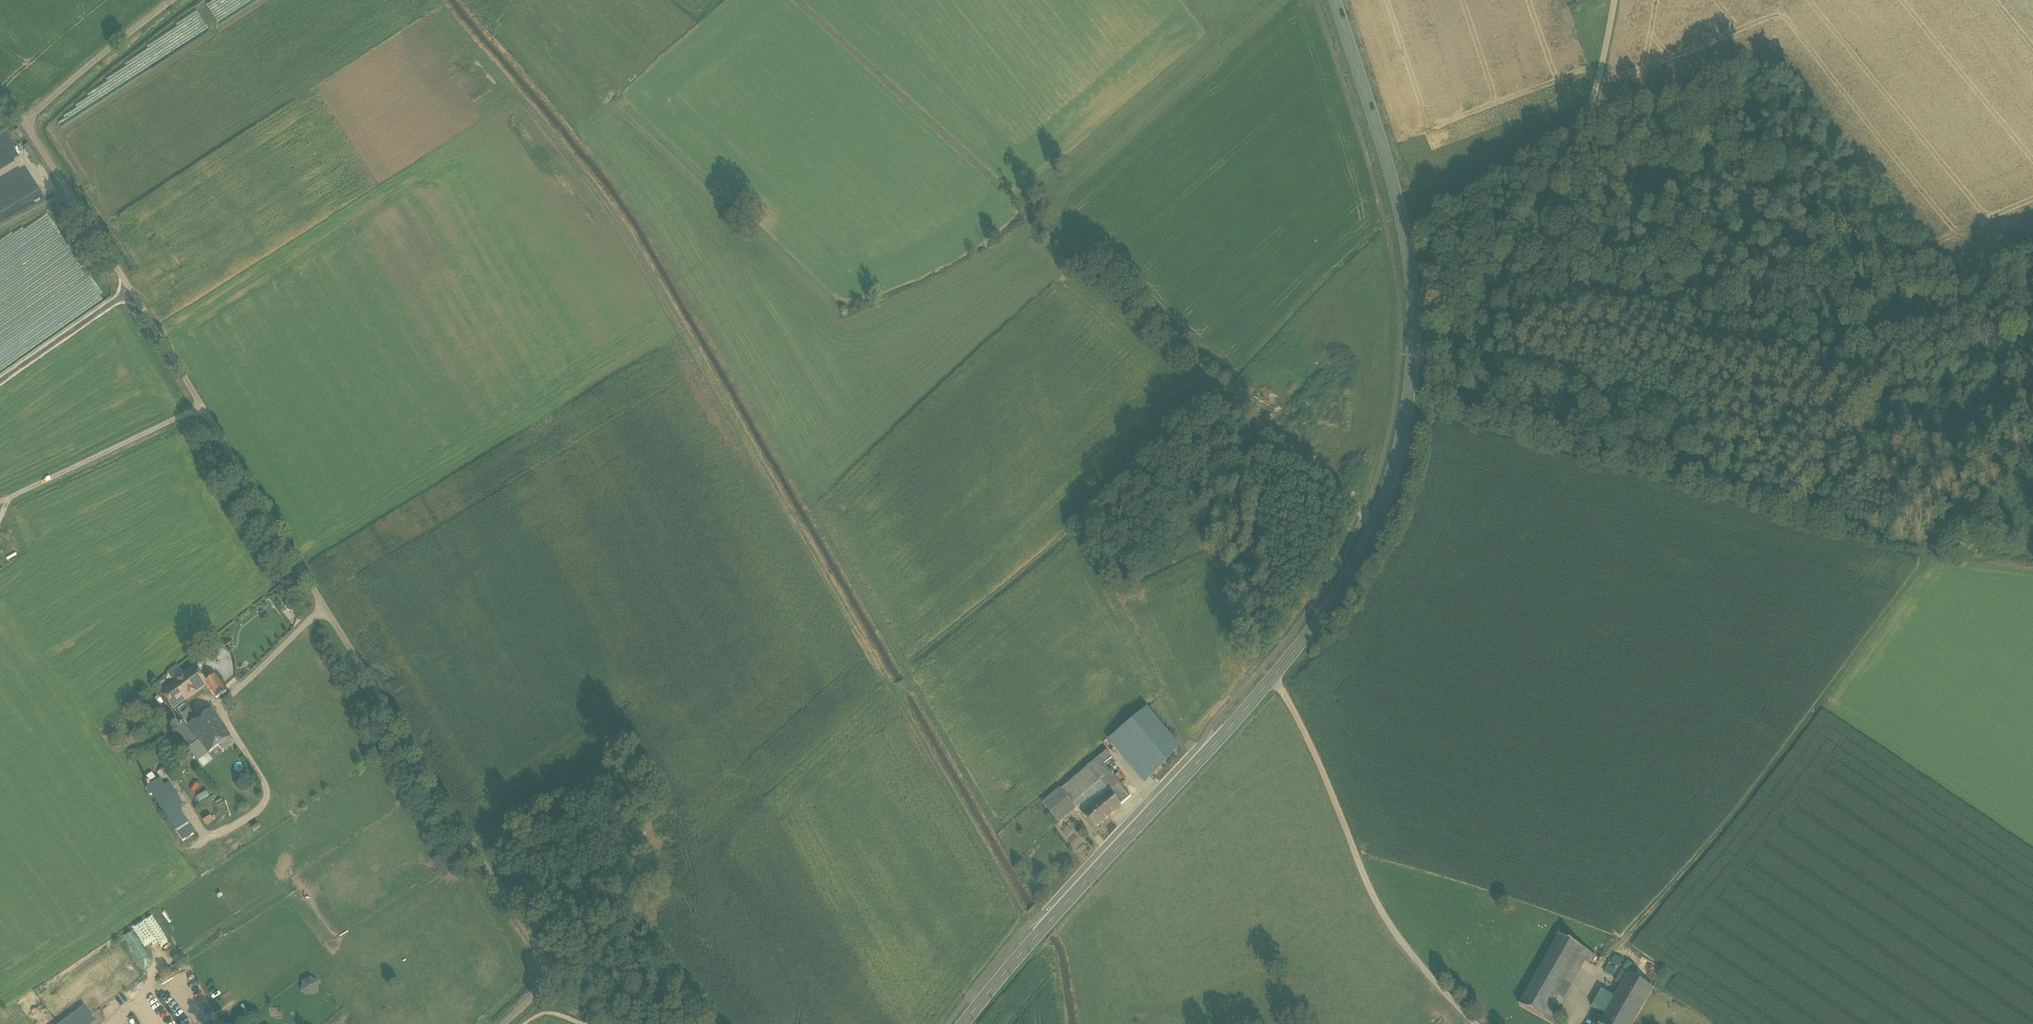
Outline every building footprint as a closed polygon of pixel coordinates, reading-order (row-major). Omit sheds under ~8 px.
[(160,694),(188,731),(202,720),(190,705),(213,687),(222,699),(235,689),(219,667),(208,676),(199,664),(160,694)] [(1143,784),(1178,748),(1147,710),(1108,742),(1143,784)] [(192,728),(209,753),(232,737),(215,713),(192,728)] [(1105,752),(1043,804),(1058,822),(1075,808),(1081,814),(1094,830),(1121,808),(1119,805),(1137,790),(1105,752)] [(195,833),(167,782),(163,785),(159,777),(147,784),(179,842),(195,833)] [(1523,1008),(1550,1023),(1560,1023),(1597,961),(1631,981),(1618,1003),(1606,996),(1597,1012),(1609,1019),(1606,1023),(1645,1023),(1664,993),(1565,936),(1523,1008)] [(301,978),(300,992),(317,994),(319,980),(301,978)] [(134,988),(115,1000),(121,1009),(140,997),(134,988)] [(59,1021),(61,1023),(90,1023),(93,1022),(81,1006),(59,1021)]
